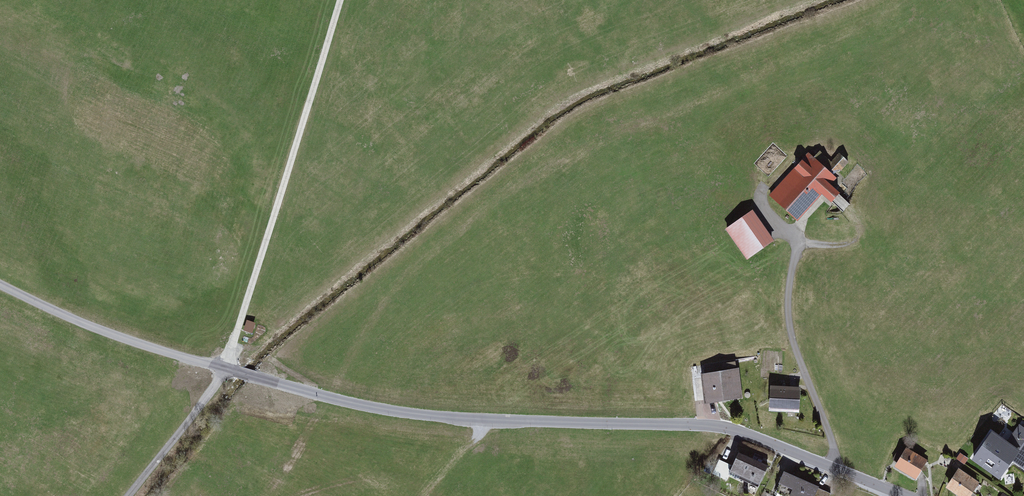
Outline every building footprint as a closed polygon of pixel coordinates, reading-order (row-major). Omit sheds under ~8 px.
[(816,145),(771,198),(799,222),(822,196),(832,205),(841,194),(831,186),(851,162),(833,147),(827,154),(816,145)] [(776,241),(754,210),(726,230),(748,261),(776,241)] [(744,400),(740,369),(738,370),(737,363),(723,365),(723,371),(704,374),(707,404),(744,400)] [(803,388),(772,386),(771,413),(789,413),(789,419),(796,419),(796,415),(802,415),(803,388)] [(1020,427),(1010,442),(993,430),(972,460),(1002,480),(1014,462),(1023,468),(1023,429),(1020,427)] [(917,481),(929,462),(909,449),(897,468),(917,481)] [(760,488),(770,467),(740,453),(734,467),(720,461),(713,476),(728,483),(732,475),(760,488)] [(982,484),(961,470),(948,489),(958,495),(973,495),(982,484)] [(833,495),(820,490),(821,488),(785,473),(776,495),(832,495),(833,495)]
